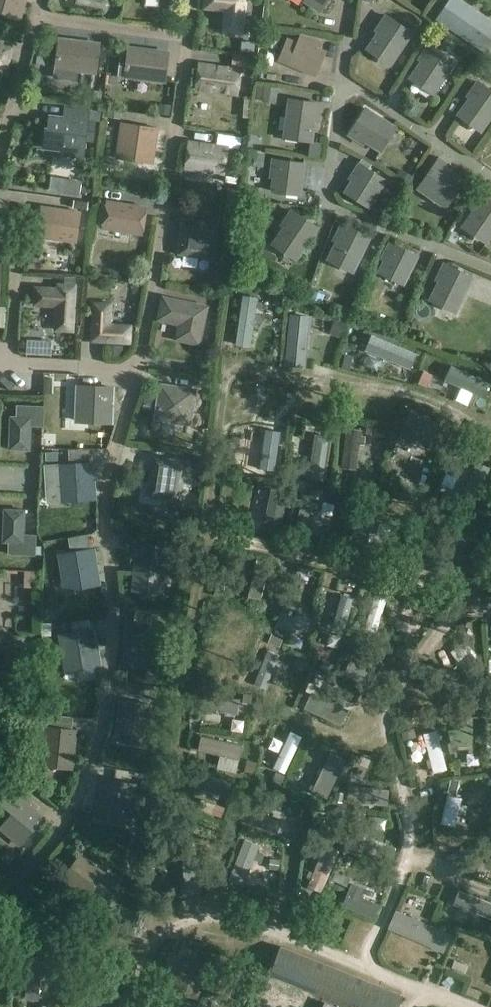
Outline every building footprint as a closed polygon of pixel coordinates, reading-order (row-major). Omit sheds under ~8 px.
[(19,18),(24,0),(0,0),(0,13),(19,18)] [(204,11),(225,13),(223,34),(243,36),(246,0),(205,0),(204,11)] [(312,2),(310,5),(319,11),(326,0),(308,0),(312,2)] [(462,0),(449,0),(435,19),(490,57),(490,20),(462,0)] [(382,26),(367,49),(377,56),(378,53),(391,62),(411,32),(385,15),(379,24),(382,26)] [(279,31),(267,30),(266,45),(278,46),(279,31)] [(287,38),(278,61),(314,76),(324,54),(318,51),(321,44),(300,35),(297,42),(287,38)] [(457,44),(448,38),(441,47),(451,54),(457,44)] [(60,40),(56,68),(94,73),(98,44),(60,40)] [(241,52),(253,53),(254,42),(242,40),(241,52)] [(425,55),(410,78),(420,85),(422,82),(435,91),(455,61),(429,44),(423,53),(425,55)] [(2,66),(6,67),(10,50),(0,48),(0,73),(2,66)] [(129,48),(126,77),(164,81),(167,53),(129,48)] [(255,58),(245,57),(243,66),(254,68),(255,58)] [(242,66),(198,60),(194,88),(238,94),(242,66)] [(60,73),(59,92),(102,94),(103,75),(60,73)] [(458,115),(468,122),(469,120),(482,129),(490,117),(490,92),(478,82),(471,91),(474,93),(458,115)] [(276,103),(278,89),(258,86),(255,101),(276,103)] [(289,99),(284,135),(300,137),(299,140),(312,141),(315,114),(318,114),(320,103),(289,99)] [(252,100),(245,100),(243,116),(250,116),(252,100)] [(171,113),(172,103),(160,101),(159,111),(171,113)] [(356,141),(359,137),(380,151),(395,127),(374,113),(365,108),(348,135),(356,141)] [(121,111),(108,109),(107,117),(120,119),(121,111)] [(47,130),(45,147),(63,149),(63,147),(84,150),(88,121),(50,116),(49,130),(47,130)] [(122,123),(117,159),(152,164),(158,128),(122,123)] [(230,144),(189,138),(185,166),(226,172),(230,144)] [(264,166),(266,152),(248,150),(246,164),(264,166)] [(440,156),(419,188),(428,194),(430,190),(448,203),(464,180),(445,166),(448,162),(440,156)] [(273,159),(272,170),(275,170),(272,191),(284,193),(285,190),(300,192),(304,163),(273,159)] [(357,172),(345,190),(356,197),(357,194),(371,203),(386,178),(360,161),(354,170),(357,172)] [(413,175),(403,169),(398,177),(408,183),(413,175)] [(188,188),(230,191),(231,177),(189,173),(188,188)] [(463,226),(473,234),(475,231),(488,240),(490,235),(490,199),(484,194),(463,226)] [(149,204),(106,197),(102,227),(144,234),(149,204)] [(88,201),(69,198),(68,205),(87,208),(88,201)] [(238,203),(223,201),(222,210),(236,212),(238,203)] [(265,204),(252,205),(252,217),(266,216),(265,204)] [(41,207),(37,237),(77,242),(81,213),(41,207)] [(284,226),(273,243),(283,250),(284,248),(297,256),(317,226),(291,210),(286,219),(291,222),(287,227),(284,226)] [(237,215),(225,214),(224,229),(235,230),(237,215)] [(219,225),(213,224),(192,221),(183,219),(178,255),(213,260),(219,225)] [(337,239),(327,258),(339,264),(340,261),(353,268),(369,236),(342,222),(337,232),(343,235),(340,240),(337,239)] [(455,244),(459,236),(452,232),(447,240),(455,244)] [(385,258),(378,272),(389,277),(391,274),(404,281),(417,255),(390,242),(385,251),(391,253),(387,259),(385,258)] [(186,272),(207,274),(208,263),(187,261),(186,272)] [(444,273),(432,298),(443,304),(444,301),(458,308),(474,276),(446,262),(441,272),(444,273)] [(36,288),(35,304),(57,306),(56,330),(73,331),(75,286),(58,285),(58,289),(36,288)] [(325,292),(313,288),(308,300),(321,304),(325,292)] [(284,294),(275,293),(273,304),(283,306),(284,294)] [(164,298),(161,315),(182,320),(178,338),(198,342),(206,308),(164,298)] [(257,351),(263,307),(246,305),(240,348),(257,351)] [(290,313),(285,365),(305,367),(310,315),(290,313)] [(92,358),(131,360),(132,339),(113,338),(114,318),(94,318),(92,358)] [(340,336),(346,322),(336,318),(330,332),(340,336)] [(390,373),(394,362),(359,348),(355,359),(390,373)] [(342,368),(350,369),(353,357),(345,355),(342,368)] [(426,386),(431,375),(423,372),(418,383),(426,386)] [(162,385),(157,418),(189,423),(194,390),(162,385)] [(78,386),(77,421),(111,422),(113,387),(78,386)] [(156,404),(156,392),(145,390),(144,402),(156,404)] [(11,418),(10,449),(29,450),(30,426),(42,426),(43,407),(18,406),(17,418),(11,418)] [(409,411),(398,437),(409,442),(411,437),(429,445),(438,424),(409,411)] [(377,426),(367,424),(366,434),(376,436),(377,426)] [(347,427),(340,468),(356,470),(360,443),(365,444),(366,437),(361,436),(362,429),(347,427)] [(326,481),(332,435),(315,433),(309,479),(326,481)] [(257,470),(262,444),(251,441),(246,467),(257,470)] [(70,465),(58,466),(61,500),(95,498),(93,463),(90,464),(89,448),(69,449),(70,465)] [(46,461),(57,460),(58,451),(46,452),(46,461)] [(472,498),(490,463),(490,461),(476,452),(455,489),(472,498)] [(181,501),(187,459),(153,453),(147,496),(181,501)] [(324,490),(310,488),(308,497),(322,499),(324,490)] [(269,495),(262,534),(278,537),(286,499),(269,495)] [(310,540),(319,504),(305,501),(296,537),(310,540)] [(364,557),(373,517),(375,512),(359,508),(348,553),(364,557)] [(3,509),(2,543),(8,543),(8,555),(35,556),(36,535),(25,534),(26,510),(3,509)] [(168,549),(136,547),(134,589),(164,591),(165,585),(171,585),(173,568),(166,568),(168,549)] [(93,550),(92,550),(71,554),(59,556),(65,590),(99,584),(93,550)] [(270,561),(256,558),(248,596),(262,599),(270,561)] [(22,585),(22,601),(42,601),(42,584),(22,585)] [(228,587),(216,585),(214,595),(226,597),(228,587)] [(348,626),(356,589),(343,586),(335,623),(348,626)] [(364,628),(376,632),(385,598),(373,595),(364,628)] [(280,612),(275,626),(294,632),(296,628),(306,631),(309,621),(280,612)] [(157,664),(159,622),(135,621),(125,621),(123,662),(157,664)] [(94,630),(60,635),(66,669),(100,664),(94,630)] [(402,631),(399,639),(411,642),(413,634),(402,631)] [(283,639),(271,635),(268,643),(280,647),(283,639)] [(302,640),(290,637),(287,645),(301,649),(302,640)] [(387,653),(391,645),(383,642),(380,650),(387,653)] [(4,665),(0,665),(0,699),(5,699),(5,693),(29,693),(30,651),(4,651),(4,665)] [(344,675),(375,689),(382,674),(350,660),(344,675)] [(323,662),(321,669),(333,673),(335,666),(323,662)] [(202,709),(238,714),(240,697),(204,693),(202,709)] [(252,694),(244,693),(243,702),(251,703),(252,694)] [(122,699),(117,740),(145,744),(150,703),(122,699)] [(243,717),(233,716),(232,727),(242,728),(243,717)] [(321,730),(342,738),(348,724),(326,716),(321,730)] [(75,730),(72,730),(47,727),(43,766),(71,769),(75,730)] [(437,732),(423,736),(433,775),(447,772),(437,732)] [(327,797),(347,758),(333,751),(313,790),(327,797)] [(257,763),(247,760),(244,772),(254,774),(257,763)] [(356,764),(352,775),(363,779),(367,768),(356,764)] [(190,785),(227,798),(232,782),(195,770),(190,785)] [(281,785),(285,776),(276,772),(271,782),(281,785)] [(104,776),(97,816),(131,822),(138,782),(104,776)] [(150,778),(143,777),(141,785),(149,786),(150,778)] [(300,793),(305,783),(291,778),(287,788),(300,793)] [(459,782),(451,780),(448,791),(456,793),(459,782)] [(349,801),(387,804),(389,788),(350,785),(349,801)] [(0,828),(0,829),(21,847),(45,817),(10,788),(0,799),(0,802),(14,813),(0,828)] [(336,790),(334,799),(343,802),(345,793),(336,790)] [(247,798),(237,795),(232,809),(241,813),(247,798)] [(455,826),(461,797),(448,795),(442,823),(455,826)] [(222,817),(226,807),(215,803),(212,813),(222,817)] [(282,818),(246,804),(240,817),(276,832),(282,818)] [(356,830),(350,846),(386,859),(392,844),(356,830)] [(202,890),(196,847),(181,849),(187,892),(202,890)] [(80,857),(63,881),(87,898),(104,874),(80,857)] [(280,860),(270,859),(268,869),(279,870),(280,860)] [(302,875),(310,879),(313,872),(305,868),(302,875)] [(121,878),(110,869),(101,879),(113,888),(121,878)] [(346,886),(350,879),(335,872),(332,880),(346,886)] [(343,904),(374,918),(380,903),(362,895),(366,888),(353,882),(343,904)] [(459,889),(453,903),(490,918),(490,901),(459,889)] [(395,909),(388,928),(443,952),(451,933),(395,909)] [(281,948),(270,974),(351,1006),(398,1006),(403,996),(281,948)] [(29,955),(26,1000),(39,1001),(41,970),(58,971),(59,957),(29,955)] [(184,959),(173,991),(196,999),(207,967),(184,959)] [(454,960),(451,967),(465,972),(467,965),(454,960)] [(294,1006),(299,1006),(304,997),(276,985),(270,997),(294,1006)]
